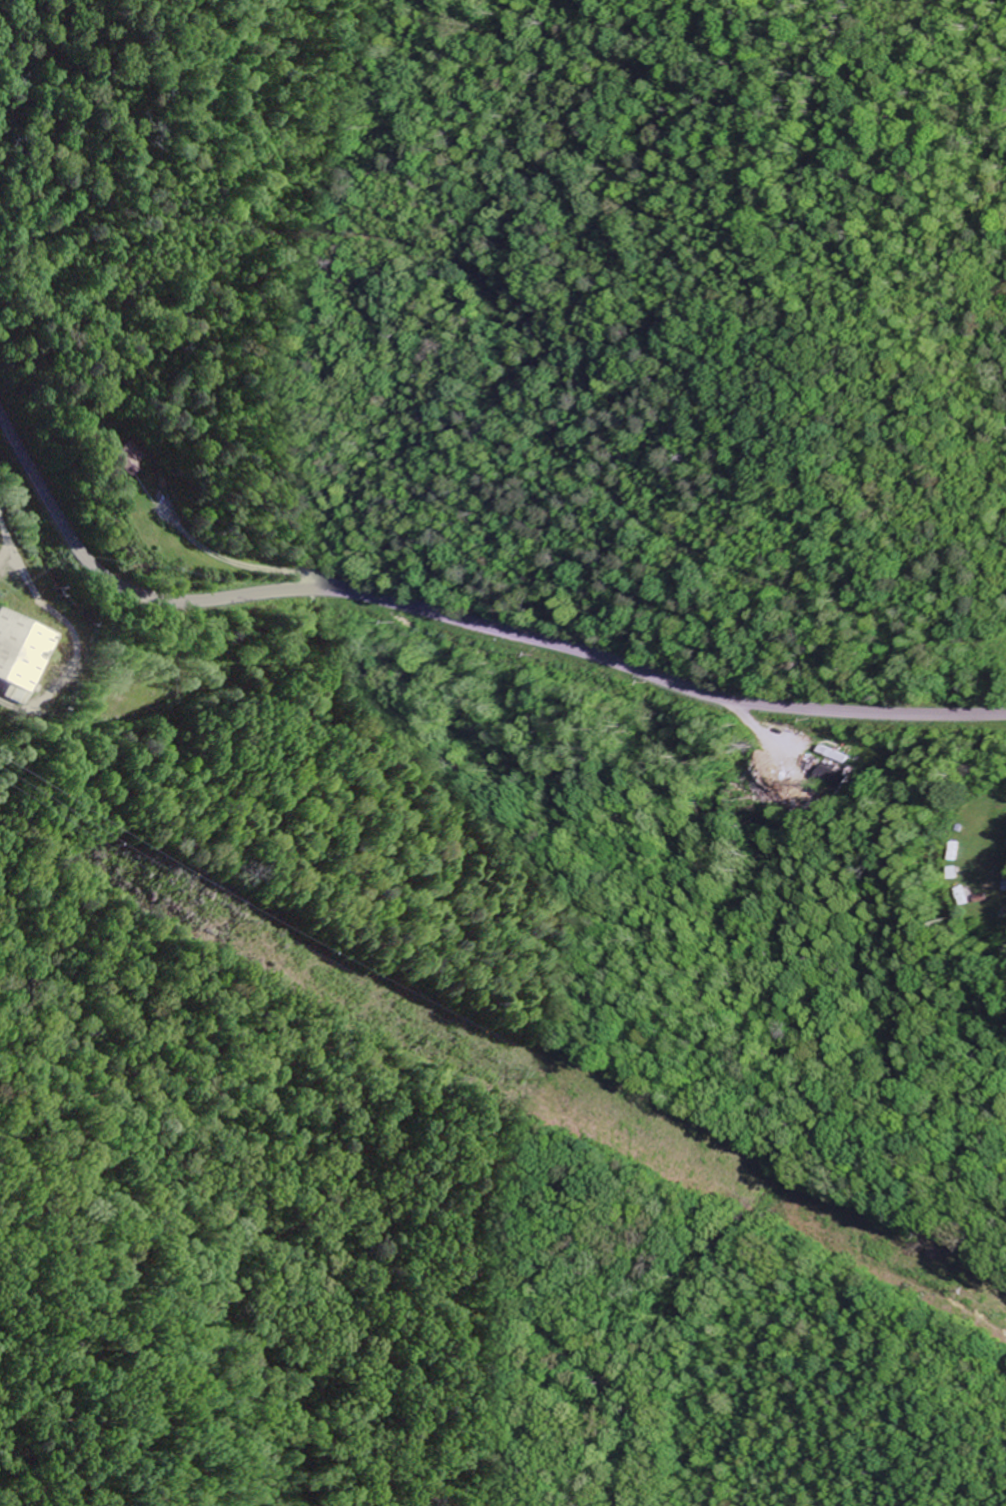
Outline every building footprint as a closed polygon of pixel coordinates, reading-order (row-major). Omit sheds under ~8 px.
[(110,458),(125,479),(139,469),(136,464),(145,459),(133,442),(110,458)] [(0,609),(0,680),(11,684),(5,698),(30,708),(59,632),(0,609)]
